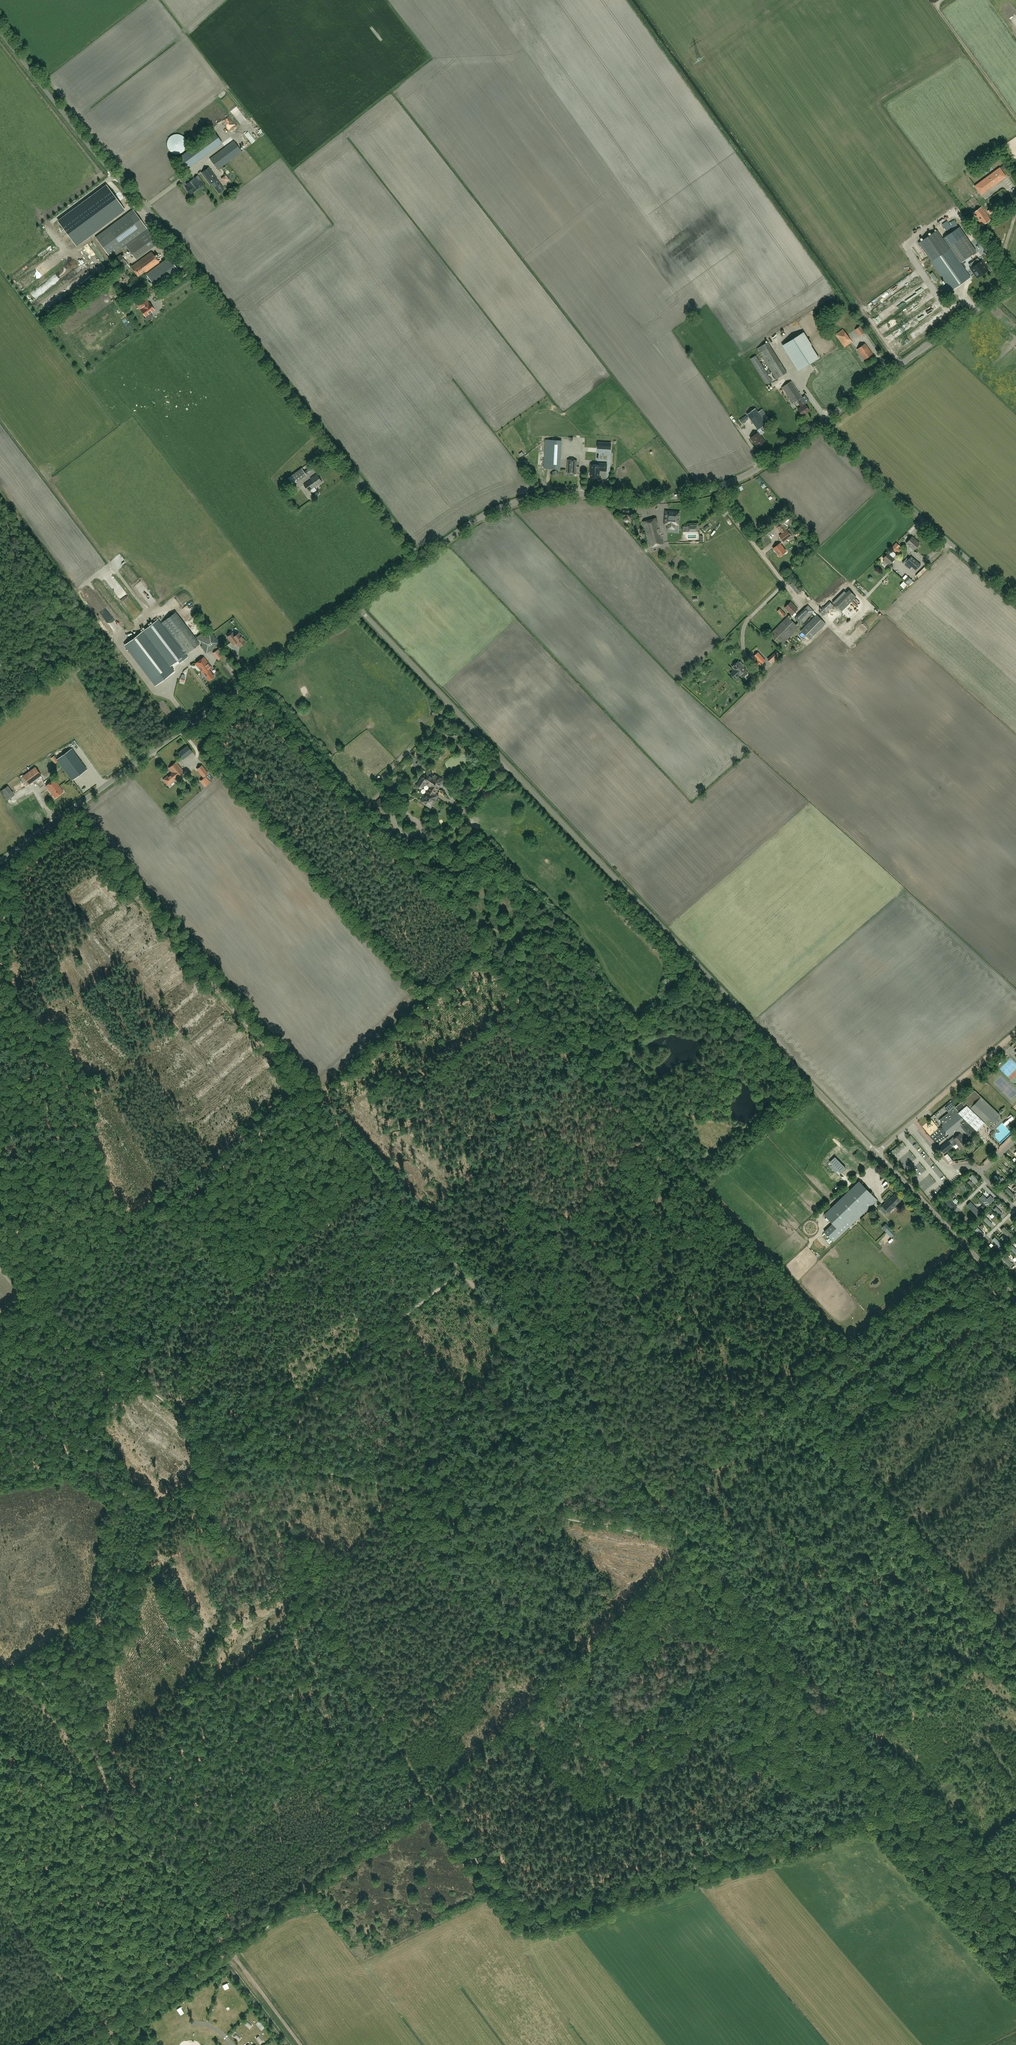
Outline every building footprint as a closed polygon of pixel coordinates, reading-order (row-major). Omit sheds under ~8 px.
[(189,150),(177,159),(186,170),(222,143),(213,132),(209,135),(189,150)] [(218,169),(241,152),(234,141),(210,159),(218,169)] [(219,193),(224,189),(216,179),(217,179),(208,167),(201,173),(210,184),(211,183),(219,193)] [(975,186),(981,194),(1005,177),(999,168),(975,186)] [(193,179),(186,184),(188,186),(186,188),(190,194),(192,192),(193,192),(199,188),(193,179)] [(106,185),(58,221),(76,245),(124,210),(106,185)] [(991,219),(985,211),(984,212),(983,211),(984,211),(982,207),(973,213),(977,219),(978,218),(979,220),(978,220),(982,225),(991,219)] [(133,210),(96,238),(98,241),(110,256),(121,248),(142,233),(133,221),(139,217),(136,213),(133,210)] [(961,262),(976,251),(965,235),(966,234),(961,227),(949,235),(952,239),(947,242),(961,262)] [(949,292),(970,278),(937,230),(919,243),(932,261),(931,261),(946,283),(943,285),(949,292)] [(131,267),(138,276),(143,273),(143,274),(146,271),(147,272),(160,263),(151,251),(131,267)] [(125,260),(121,255),(114,260),(118,266),(125,260)] [(976,259),(972,261),(982,275),(987,271),(980,261),(979,262),(976,259)] [(972,261),(968,264),(970,268),(969,268),(976,278),(982,275),(972,261)] [(142,302),(139,304),(142,308),(140,310),(146,317),(150,315),(149,314),(150,313),(154,310),(149,303),(146,299),(142,302)] [(865,332),(860,326),(855,329),(860,336),(865,332)] [(844,347),(852,342),(843,329),(835,334),(844,347)] [(819,358),(811,345),(812,345),(804,332),(803,332),(786,343),(802,368),(819,358)] [(776,379),(787,372),(768,342),(757,348),(776,379)] [(865,359),(873,354),(865,343),(857,349),(865,359)] [(772,381),(756,355),(750,359),(767,385),(772,381)] [(791,381),(786,385),(782,387),(794,403),(797,401),(801,406),(798,409),(802,415),(810,410),(805,403),(804,404),(800,399),(802,397),(791,381)] [(750,418),(758,429),(770,420),(762,408),(758,411),(755,407),(747,413),(747,414),(750,418)] [(611,435),(629,422),(623,415),(620,417),(621,419),(614,423),(616,425),(613,428),(611,425),(606,428),(611,435)] [(614,445),(607,451),(608,453),(611,456),(613,460),(615,463),(621,461),(634,449),(638,445),(641,442),(637,438),(634,431),(629,434),(625,437),(620,442),(614,445)] [(757,447),(765,442),(758,432),(750,437),(757,447)] [(545,439),(545,451),(544,468),(560,469),(561,440),(545,439)] [(590,448),(585,454),(590,457),(595,452),(590,448)] [(576,473),(577,460),(567,459),(567,472),(576,473)] [(599,463),(599,465),(591,464),(590,473),(591,473),(591,477),(599,478),(599,470),(606,471),(607,464),(599,463)] [(296,482),(307,475),(302,468),(292,475),(296,482)] [(304,484),(309,491),(322,481),(317,474),(312,477),(313,478),(304,484)] [(665,515),(665,524),(668,524),(668,528),(675,529),(675,524),(678,525),(679,518),(679,512),(672,511),(669,511),(669,515),(665,515)] [(663,542),(656,518),(643,522),(650,546),(663,542)] [(782,533),(786,530),(782,524),(784,522),(782,520),(776,525),(782,533)] [(787,530),(779,536),(784,542),(791,536),(787,530)] [(914,550),(920,543),(912,536),(906,543),(914,550)] [(779,556),(786,551),(780,543),(773,548),(779,556)] [(884,561),(884,562),(886,564),(887,564),(888,563),(890,564),(894,559),(888,553),(883,558),(885,560),(884,561)] [(916,570),(921,564),(911,556),(906,562),(916,570)] [(798,593),(802,590),(795,580),(790,584),(798,593)] [(842,610),(857,597),(855,595),(845,603),(844,602),(843,603),(841,601),(843,599),(839,595),(834,599),(842,610)] [(823,615),(833,605),(830,601),(819,611),(823,615)] [(791,616),(797,609),(791,602),(784,609),(791,616)] [(801,625),(814,611),(808,605),(796,616),(795,619),(801,625)] [(781,616),(782,618),(786,614),(780,608),(777,611),(781,616)] [(810,639),(826,623),(817,614),(801,630),(810,639)] [(780,645),(799,627),(788,616),(769,634),(780,645)] [(179,664),(187,657),(185,655),(193,648),(189,643),(182,649),(181,650),(166,630),(158,620),(126,644),(152,679),(156,677),(159,682),(174,670),(171,666),(177,661),(179,664)] [(206,653),(217,646),(220,643),(219,642),(209,628),(196,637),(195,638),(199,643),(200,642),(202,645),(200,646),(206,653)] [(233,644),(236,642),(239,647),(245,642),(241,637),(242,636),(240,633),(239,634),(239,633),(235,636),(232,633),(227,637),(231,642),(233,644)] [(220,650),(215,652),(219,660),(224,658),(220,650)] [(753,665),(756,668),(761,663),(762,664),(765,661),(758,652),(754,656),(758,660),(753,665)] [(208,680),(211,678),(214,676),(209,669),(212,668),(204,657),(195,663),(203,674),(208,680)] [(735,679),(739,675),(740,675),(746,670),(738,661),(732,667),(735,669),(730,673),(735,679)] [(187,745),(178,753),(183,759),(192,751),(187,745)] [(57,758),(72,778),(85,768),(70,748),(57,758)] [(184,771),(176,762),(169,768),(172,772),(163,779),(168,785),(175,779),(174,779),(176,777),(184,771)] [(202,765),(197,769),(203,777),(208,773),(202,765)] [(24,776),(29,783),(41,775),(35,768),(24,776)] [(434,778),(430,775),(429,775),(429,774),(430,774),(429,774),(428,773),(426,773),(425,773),(423,774),(422,775),(417,783),(417,785),(417,787),(418,788),(420,789),(422,788),(423,787),(426,783),(431,786),(422,801),(426,804),(430,806),(431,804),(434,800),(434,801),(437,795),(434,793),(440,784),(442,785),(445,781),(443,779),(442,781),(435,776),(434,778)] [(207,776),(201,780),(206,787),(211,783),(207,776)] [(55,798),(63,792),(54,779),(46,785),(55,798)] [(397,786),(394,789),(399,795),(403,792),(397,786)] [(380,799),(373,805),(383,815),(390,809),(380,799)] [(419,840),(416,836),(407,845),(411,848),(419,840)] [(1001,1069),(1013,1081),(1015,1078),(1015,1063),(1011,1059),(1001,1069)] [(969,1137),(975,1133),(974,1133),(985,1122),(989,1117),(993,1121),(1000,1114),(974,1090),(956,1106),(949,1112),(940,1120),(943,1124),(942,1126),(949,1135),(960,1126),(969,1137)] [(945,1108),(949,1112),(956,1106),(952,1102),(945,1108)] [(939,1148),(944,1153),(952,1146),(956,1142),(961,1148),(967,1142),(960,1133),(954,1138),(953,1137),(948,1141),(939,1148)] [(709,1164),(711,1160),(710,1159),(708,1158),(707,1158),(707,1159),(705,1158),(704,1156),(702,1155),(701,1156),(699,1160),(700,1161),(702,1162),(703,1161),(703,1162),(705,1163),(705,1162),(706,1163),(708,1164),(709,1164)] [(830,1161),(833,1163),(838,1169),(841,1172),(845,1168),(835,1157),(830,1161)] [(996,1169),(994,1171),(1002,1178),(1004,1176),(996,1169)] [(833,1241),(842,1233),(877,1200),(859,1181),(824,1214),(833,1223),(824,1231),(833,1241)] [(963,1193),(966,1190),(964,1188),(966,1187),(962,1183),(955,1189),(959,1193),(961,1191),(963,1193)] [(901,1200),(895,1194),(891,1198),(882,1206),(889,1212),(901,1200)] [(989,1195),(986,1198),(983,1195),(980,1198),(987,1205),(994,1199),(989,1195)] [(946,1202),(956,1212),(959,1208),(949,1199),(946,1202)] [(971,1208),(978,1214),(981,1210),(974,1204),(971,1208)] [(885,1224),(882,1227),(885,1230),(891,1237),(895,1234),(888,1227),(885,1224)] [(977,1230),(983,1238),(986,1235),(980,1228),(977,1230)]
